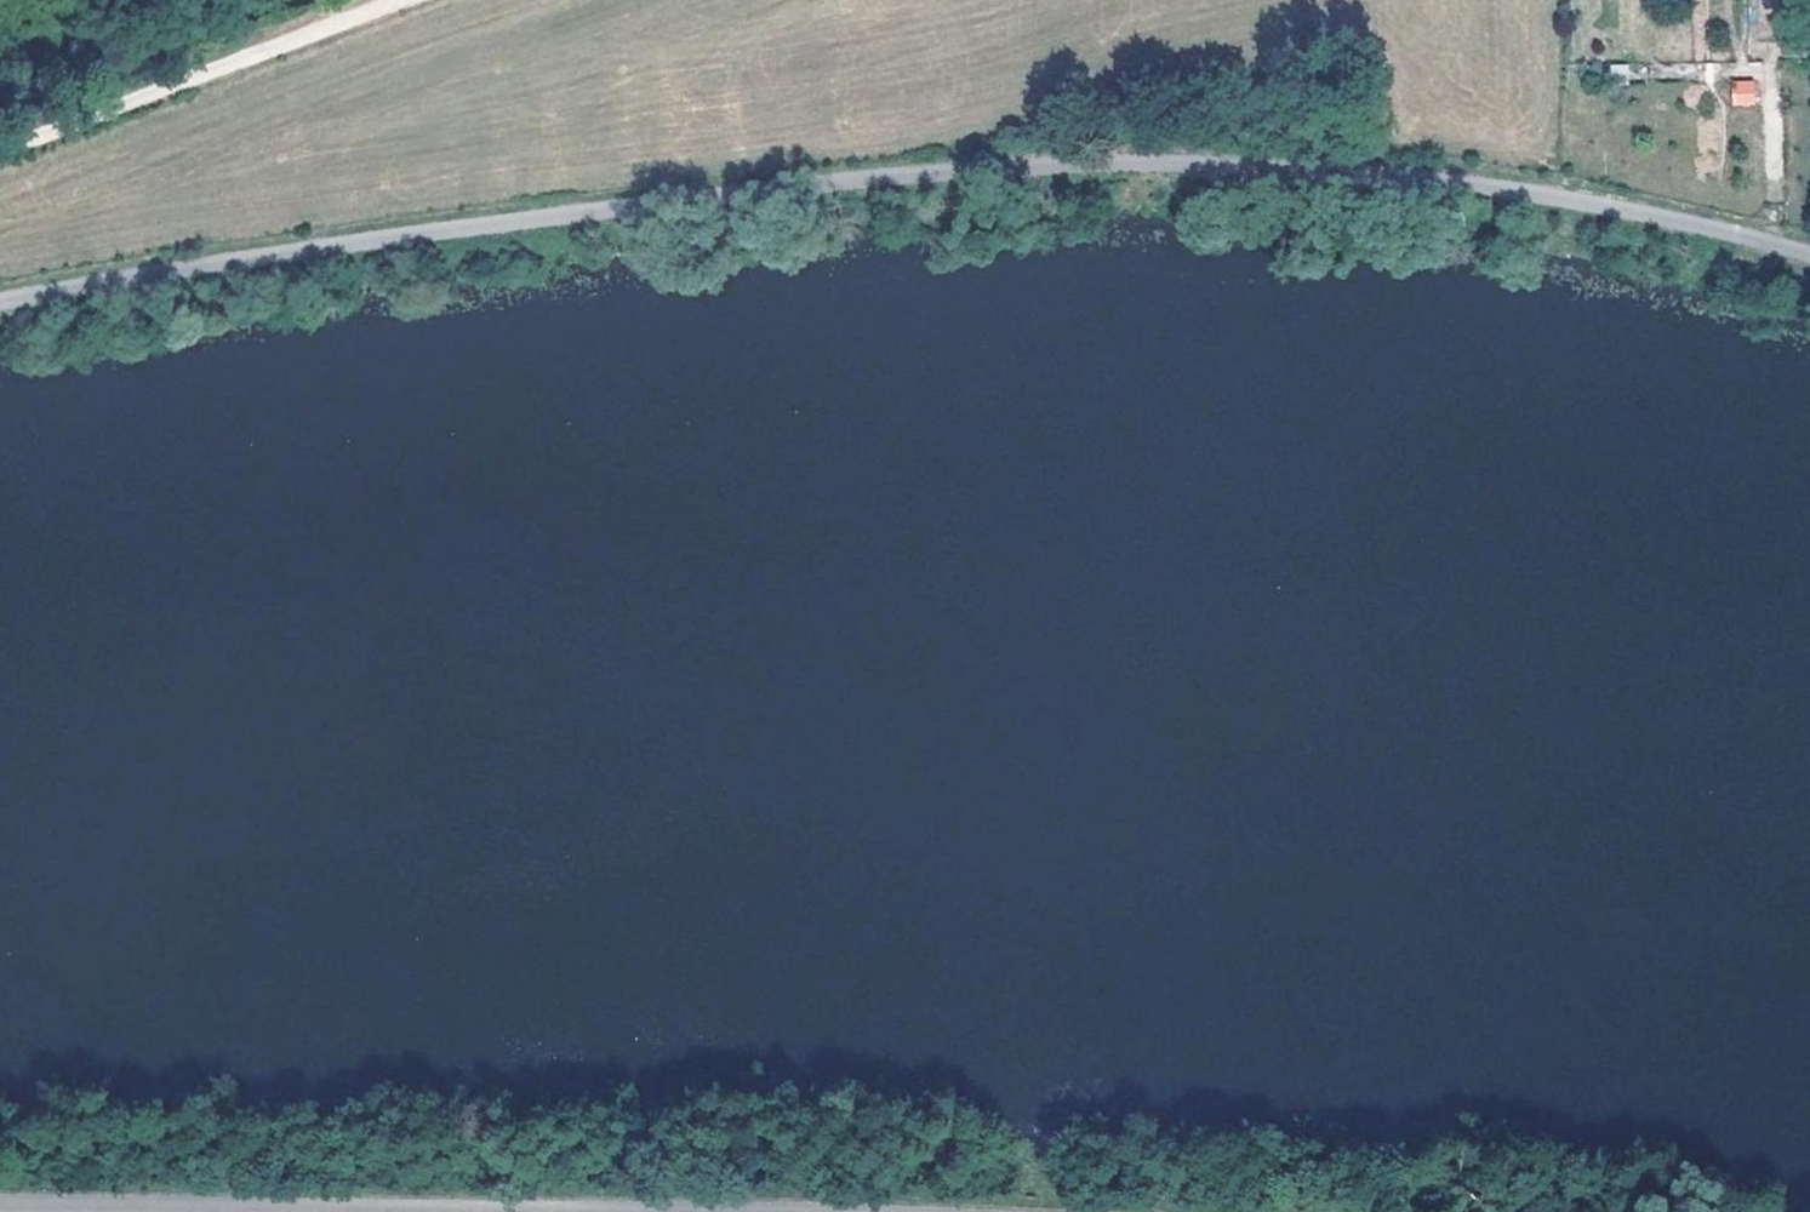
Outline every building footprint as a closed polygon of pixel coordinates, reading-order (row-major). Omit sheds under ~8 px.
[(1731,79),(1731,104),(1756,104),(1756,79),(1731,79)]
